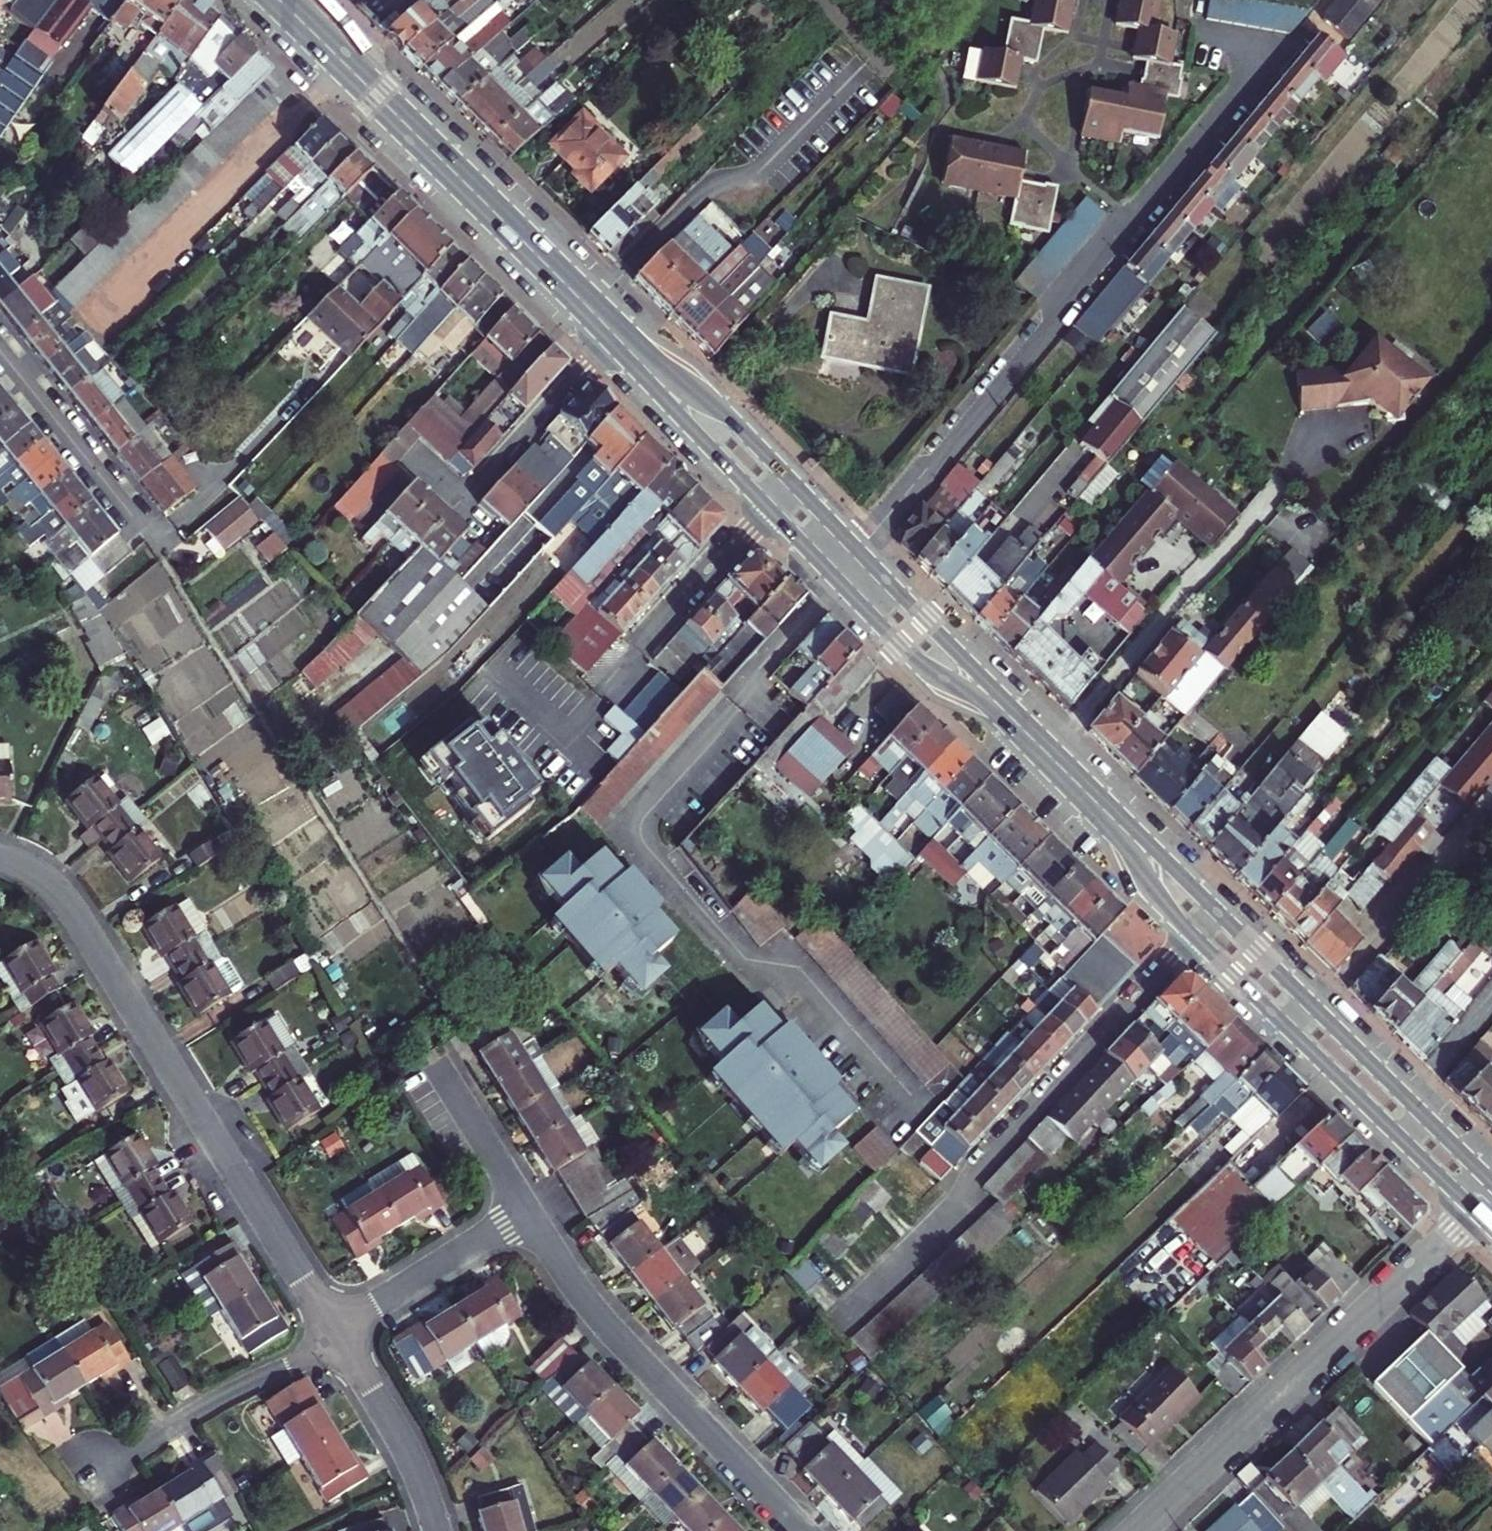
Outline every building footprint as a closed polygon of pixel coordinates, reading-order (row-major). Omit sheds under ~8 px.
[(92,21),(91,20),(89,18),(81,12),(66,0),(36,39),(25,55),(22,58),(16,67),(11,75),(0,90),(0,151),(92,21)] [(17,0),(0,0),(0,14),(5,17),(13,23),(21,13),(26,6),(17,0)] [(36,39),(66,0),(55,0),(54,1),(53,0),(30,0),(26,6),(21,13),(13,23),(26,32),(29,34),(36,39)] [(81,12),(90,0),(66,0),(81,12)] [(81,12),(89,18),(91,20),(92,21),(99,26),(118,0),(90,0),(81,12)] [(133,0),(118,0),(99,26),(109,33),(110,32),(133,0)] [(156,47),(187,5),(181,0),(133,0),(110,32),(122,41),(133,25),(141,30),(137,35),(156,47)] [(398,62),(457,9),(468,0),(428,0),(396,30),(379,44),(398,62)] [(398,62),(415,80),(475,26),(487,16),(479,6),(485,0),(468,0),(457,9),(398,62)] [(1033,0),(1028,0),(1022,29),(1003,26),(997,60),(977,56),(971,86),(1006,93),(1011,64),(1027,66),(1033,32),(1058,36),(1063,5),(1033,0)] [(1073,141),(1110,148),(1113,135),(1151,142),(1159,101),(1169,103),(1175,72),(1162,70),(1167,39),(1145,35),(1151,6),(1116,0),(1115,0),(1110,30),(1131,34),(1126,63),(1138,66),(1133,94),(1120,92),(1118,105),(1080,98),(1073,141)] [(1272,35),(1287,37),(1307,13),(1243,0),(1208,0),(1204,21),(1272,35)] [(1318,23),(1340,42),(1376,0),(1337,0),(1318,23)] [(172,90),(177,97),(179,98),(224,38),(217,32),(187,5),(156,47),(128,86),(144,98),(159,77),(173,88),(172,90)] [(5,17),(0,14),(0,28),(20,41),(26,32),(13,23),(5,17)] [(487,16),(475,26),(491,44),(503,33),(487,16)] [(372,37),(379,44),(396,30),(389,22),(372,37)] [(415,80),(433,96),(468,65),(491,44),(475,26),(415,80)] [(36,39),(29,34),(16,54),(22,58),(25,55),(36,39)] [(199,121),(200,122),(253,67),(224,38),(179,98),(199,121)] [(1291,67),(1312,84),(1320,91),(1342,66),(1312,41),(1291,67)] [(504,65),(521,51),(513,42),(497,56),(504,65)] [(11,75),(16,67),(22,58),(16,54),(4,71),(11,75)] [(450,113),(480,87),(491,77),(479,64),(473,70),(468,65),(433,96),(450,113)] [(253,67),(200,122),(178,144),(186,152),(216,122),(224,129),(270,83),(253,67)] [(1270,92),(1291,110),(1312,84),(1291,67),(1270,92)] [(450,113),(468,131),(526,80),(517,70),(504,82),(508,85),(492,99),(480,87),(450,113)] [(4,71),(0,77),(0,90),(11,75),(4,71)] [(526,80),(468,131),(486,149),(515,122),(504,111),(519,98),(522,101),(535,90),(526,80)] [(73,320),(290,102),(270,83),(224,129),(105,248),(54,299),(62,309),(67,314),(73,320)] [(117,134),(144,98),(128,86),(101,124),(117,134)] [(1249,116),(1270,135),(1291,110),(1270,92),(1249,116)] [(162,112),(166,114),(179,98),(177,97),(162,112)] [(169,117),(113,174),(128,188),(199,121),(179,98),(166,114),(169,117)] [(505,167),(568,110),(559,100),(524,131),(515,122),(486,149),(505,167)] [(900,108),(892,116),(908,130),(914,123),(900,108)] [(166,114),(162,112),(107,167),(113,174),(169,117),(166,114)] [(1228,141),(1249,159),(1270,135),(1249,116),(1228,141)] [(592,144),(576,127),(546,158),(575,188),(572,192),(578,200),(583,201),(585,204),(617,171),(591,145),(592,144)] [(608,128),(592,144),(591,145),(617,171),(630,157),(609,137),(613,133),(608,128)] [(336,147),(319,131),(264,188),(271,196),(251,217),(250,218),(257,225),(292,191),(336,147)] [(1205,169),(1227,187),(1249,159),(1228,141),(1205,169)] [(1016,159),(943,145),(936,190),(1006,203),(1002,230),(1040,236),(1047,193),(1011,186),(1016,159)] [(274,226),(282,234),(353,164),(336,147),(292,191),(301,200),(274,226)] [(342,208),(369,180),(353,164),(282,234),(298,251),(342,208)] [(1205,169),(1185,193),(1207,210),(1227,187),(1205,169)] [(612,273),(658,225),(634,202),(652,184),(646,179),(582,244),(612,273)] [(412,222),(369,180),(342,208),(366,233),(339,259),(357,277),(412,222)] [(271,196),(264,188),(244,209),(251,217),(271,196)] [(1164,218),(1186,236),(1207,210),(1185,193),(1164,218)] [(1006,295),(1032,308),(1041,297),(1103,221),(1082,204),(1055,236),(1006,295)] [(1141,245),(1163,263),(1186,236),(1164,218),(1141,245)] [(399,311),(448,257),(412,222),(357,277),(354,280),(375,298),(377,296),(396,315),(399,311)] [(629,289),(644,304),(707,239),(691,224),(629,289)] [(707,239),(644,304),(664,325),(700,288),(728,259),(707,239)] [(1141,245),(1107,285),(1082,316),(1069,332),(1091,350),(1163,263),(1141,245)] [(12,258),(6,252),(0,257),(0,269),(12,258)] [(728,259),(700,288),(664,325),(685,345),(751,272),(739,261),(733,254),(728,259)] [(399,311),(415,326),(463,272),(448,257),(399,311)] [(463,272),(415,326),(425,335),(414,348),(421,354),(479,287),(463,272)] [(751,272),(685,345),(706,365),(771,290),(751,272)] [(1,319),(20,303),(0,278),(0,317),(1,319)] [(904,378),(917,307),(903,305),(906,292),(870,285),(862,328),(826,322),(819,363),(904,378)] [(469,339),(481,350),(509,318),(479,287),(421,354),(412,363),(420,370),(437,351),(449,362),(469,339)] [(20,303),(1,319),(25,348),(43,333),(60,319),(67,314),(62,309),(54,299),(52,297),(46,301),(36,290),(20,303)] [(919,294),(906,292),(903,305),(917,307),(919,294)] [(377,296),(375,298),(358,317),(336,298),(307,327),(350,367),(396,315),(377,296)] [(1179,312),(1092,416),(1098,421),(1087,434),(1075,450),(1091,464),(1062,498),(1071,506),(1210,338),(1179,312)] [(67,314),(60,319),(67,326),(73,320),(67,314)] [(512,397),(548,356),(509,318),(481,350),(507,376),(499,384),(512,397)] [(67,363),(43,333),(25,348),(49,378),(67,363)] [(1086,351),(1068,336),(1061,346),(1078,361),(1086,351)] [(1358,403),(1381,422),(1397,420),(1423,389),(1401,371),(1407,363),(1390,349),(1384,356),(1366,342),(1342,370),(1290,376),(1295,418),(1350,411),(1358,403)] [(566,372),(548,356),(512,397),(481,432),(497,447),(566,372)] [(67,363),(49,378),(72,408),(90,392),(67,363)] [(117,369),(111,363),(105,368),(111,375),(117,369)] [(117,369),(111,375),(116,381),(122,376),(117,369)] [(512,397),(499,384),(454,434),(467,446),(512,397)] [(90,392),(72,408),(95,437),(114,421),(90,392)] [(519,523),(585,450),(612,420),(584,393),(493,497),(519,523)] [(18,422),(5,406),(0,409),(0,436),(18,422)] [(420,419),(460,455),(467,446),(454,434),(428,411),(420,419)] [(114,421),(95,437),(119,466),(137,451),(161,430),(167,425),(158,416),(129,441),(114,421)] [(1092,416),(1081,429),(1087,434),(1098,421),(1092,416)] [(447,470),(460,455),(420,419),(407,434),(418,445),(447,470)] [(612,420),(585,450),(595,460),(572,486),(576,490),(535,537),(549,549),(589,505),(611,480),(640,448),(612,420)] [(1397,420),(1381,422),(1381,430),(1398,429),(1397,420)] [(18,422),(0,436),(0,455),(3,459),(31,437),(18,422)] [(166,436),(172,431),(167,425),(161,430),(166,436)] [(467,446),(460,455),(447,470),(460,482),(467,475),(470,477),(497,447),(481,432),(467,446)] [(392,475),(418,445),(407,434),(380,465),(392,475)] [(43,453),(31,437),(3,459),(0,462),(0,486),(1,485),(15,475),(43,453)] [(589,505),(600,516),(614,529),(665,472),(640,448),(611,480),(589,505)] [(161,481),(137,451),(119,466),(142,497),(161,481)] [(15,475),(29,491),(56,469),(43,453),(15,475)] [(969,496),(978,503),(1014,460),(1006,453),(974,490),(969,496)] [(380,465),(370,477),(388,494),(399,482),(392,475),(380,465)] [(56,469),(29,491),(6,509),(12,515),(18,523),(40,505),(67,483),(56,469)] [(1231,526),(1167,471),(1085,571),(1112,595),(1156,543),(1160,547),(1175,530),(1206,557),(1231,526)] [(165,524),(195,500),(173,472),(161,481),(142,497),(165,524)] [(665,472),(614,529),(590,556),(556,594),(549,603),(573,626),(584,613),(594,603),(597,599),(601,595),(611,585),(620,575),(624,570),(628,566),(645,548),(649,543),(691,497),(665,472)] [(898,552),(914,563),(958,510),(969,496),(974,490),(953,473),(942,486),(938,494),(921,515),(919,514),(898,539),(898,552)] [(388,494),(370,477),(359,488),(377,506),(388,494)] [(53,521),(80,499),(67,483),(40,505),(53,521)] [(1,501),(9,495),(1,485),(0,486),(0,501),(1,501)] [(359,488),(347,502),(365,519),(377,506),(359,488)] [(412,494),(362,549),(377,563),(400,540),(429,511),(412,494)] [(925,581),(967,532),(959,524),(978,503),(969,496),(958,510),(914,563),(911,567),(925,581)] [(499,534),(489,548),(494,552),(509,533),(519,523),(493,497),(477,514),(499,534)] [(708,514),(691,497),(665,527),(649,543),(653,547),(657,551),(667,560),(708,514)] [(53,521),(66,537),(93,514),(80,499),(53,521)] [(0,502),(0,520),(4,522),(12,515),(6,509),(1,502),(0,502)] [(355,530),(365,519),(347,502),(337,514),(355,530)] [(589,505),(565,532),(576,542),(600,516),(589,505)] [(207,538),(223,560),(258,532),(241,509),(207,538)] [(429,511),(400,540),(404,544),(396,554),(402,560),(389,574),(396,581),(417,558),(446,526),(429,511)] [(93,514),(66,537),(68,540),(47,558),(57,571),(106,531),(93,514)] [(719,524),(708,514),(667,560),(682,574),(717,535),(719,524)] [(614,529),(600,516),(576,542),(590,556),(614,529)] [(977,541),(967,532),(925,581),(942,597),(968,566),(1003,524),(996,518),(977,541)] [(440,569),(464,543),(446,526),(417,558),(456,593),(465,583),(455,573),(447,572),(445,574),(440,569)] [(57,571),(69,586),(91,567),(105,586),(132,563),(106,531),(57,571)] [(490,555),(487,558),(465,583),(456,593),(485,621),(539,561),(509,533),(494,552),(490,555)] [(997,595),(1040,543),(1027,533),(1013,549),(1007,544),(979,576),(968,566),(942,597),(971,626),(997,595)] [(404,544),(400,540),(377,563),(379,565),(389,574),(402,560),(396,554),(404,544)] [(268,570),(285,556),(272,541),(256,555),(268,570)] [(657,551),(645,565),(670,588),(682,574),(667,560),(657,551)] [(474,552),(455,573),(465,583),(487,558),(483,554),(479,559),(474,552)] [(739,604),(768,572),(751,555),(707,604),(725,620),(739,604)] [(302,682),(316,699),(337,676),(341,679),(373,643),(400,667),(335,725),(337,728),(349,744),(351,745),(442,670),(485,621),(456,593),(417,558),(396,581),(302,682)] [(1029,589),(1045,571),(1037,564),(1021,582),(1029,589)] [(670,588),(645,565),(633,579),(657,601),(670,588)] [(76,594),(82,603),(92,596),(105,586),(91,567),(69,586),(76,594)] [(1064,718),(1103,671),(1084,654),(1072,668),(1039,637),(1049,625),(1067,620),(1082,603),(1127,642),(1144,623),(1112,595),(1085,571),(1082,569),(1041,618),(1005,660),(1064,718)] [(624,579),(628,574),(624,570),(620,575),(624,579)] [(755,618),(783,587),(768,572),(739,604),(755,618)] [(1176,628),(1135,677),(1159,699),(1165,703),(1195,666),(1213,682),(1288,593),(1269,578),(1210,646),(1205,642),(1199,648),(1176,628)] [(633,579),(620,593),(645,615),(657,601),(633,579)] [(755,618),(702,678),(721,696),(801,604),(783,587),(755,618)] [(620,593),(607,608),(632,630),(645,615),(620,593)] [(606,599),(601,595),(598,599),(602,603),(606,599)] [(986,640),(1012,609),(997,595),(971,626),(986,640)] [(103,611),(92,596),(82,603),(84,605),(88,612),(93,618),(103,611)] [(707,604),(694,619),(719,642),(732,627),(725,620),(707,604)] [(986,640),(1005,660),(1041,618),(1035,613),(1030,619),(1015,606),(1012,609),(986,640)] [(607,608),(594,623),(618,645),(632,630),(607,608)] [(85,650),(106,641),(88,612),(69,623),(85,650)] [(584,683),(618,645),(594,623),(584,613),(573,626),(550,652),(584,683)] [(694,619),(682,633),(707,656),(719,642),(694,619)] [(787,699),(805,716),(857,659),(822,626),(793,658),(810,674),(787,699)] [(682,633),(668,648),(694,671),(707,656),(682,633)] [(106,641),(85,650),(89,656),(85,659),(99,681),(122,667),(106,641)] [(668,648),(657,660),(683,684),(694,671),(668,648)] [(1102,657),(1109,664),(1117,654),(1110,648),(1102,657)] [(875,677),(857,659),(805,716),(752,774),(763,785),(774,774),(808,804),(850,758),(816,727),(821,723),(827,728),(875,677)] [(657,660),(650,668),(676,692),(683,684),(657,660)] [(1183,719),(1215,683),(1213,682),(1195,666),(1165,703),(1183,719)] [(721,696),(702,678),(681,702),(596,796),(581,813),(605,834),(726,700),(721,696)] [(648,692),(670,713),(671,712),(680,702),(658,681),(648,692)] [(638,703),(661,723),(670,713),(648,692),(638,703)] [(878,729),(902,704),(891,693),(867,718),(878,729)] [(629,713),(652,733),(661,723),(638,703),(629,713)] [(889,740),(912,714),(902,704),(878,729),(889,740)] [(1105,759),(1132,729),(1133,727),(1123,718),(1110,706),(1083,737),(1105,759)] [(1132,708),(1123,718),(1133,727),(1142,717),(1132,708)] [(620,724),(642,744),(651,734),(652,733),(629,713),(620,724)] [(912,714),(889,740),(855,778),(864,786),(875,774),(885,785),(932,733),(912,714)] [(604,761),(616,773),(621,768),(631,757),(641,746),(642,744),(620,724),(611,716),(601,727),(619,744),(604,761)] [(1154,728),(1142,717),(1133,727),(1132,729),(1144,740),(1154,728)] [(1253,792),(1271,807),(1286,789),(1295,797),(1316,771),(1341,742),(1314,719),(1253,792)] [(1444,779),(1441,782),(1470,809),(1491,783),(1491,721),(1444,779)] [(349,744),(337,728),(327,737),(338,752),(349,744)] [(1150,757),(1156,750),(1144,740),(1132,729),(1105,759),(1129,781),(1150,757)] [(891,814),(949,750),(932,733),(885,785),(893,792),(882,804),(891,814)] [(469,826),(489,851),(531,819),(526,812),(541,800),(525,783),(523,785),(483,734),(472,743),(467,736),(425,769),(444,793),(449,789),(474,822),(469,826)] [(920,819),(966,767),(949,750),(891,814),(901,824),(912,811),(920,819)] [(1161,768),(1150,757),(1129,781),(1163,816),(1211,757),(1207,753),(1192,772),(1173,755),(1161,768)] [(1233,776),(1211,757),(1163,816),(1184,836),(1223,788),(1233,776)] [(0,759),(0,773),(9,773),(8,759),(0,759)] [(1379,857),(1415,813),(1429,796),(1441,782),(1444,779),(1429,765),(1362,843),(1379,857)] [(953,820),(985,785),(966,767),(920,819),(928,828),(918,840),(927,849),(933,842),(953,820)] [(425,769),(418,774),(437,799),(444,793),(425,769)] [(11,809),(9,773),(0,773),(0,810),(11,809)] [(846,806),(864,786),(855,778),(837,798),(846,806)] [(949,836),(957,844),(999,800),(985,785),(953,820),(959,826),(949,836)] [(1223,788),(1184,836),(1201,853),(1224,826),(1242,805),(1223,788)] [(1288,811),(1299,799),(1295,797),(1286,789),(1271,807),(1253,792),(1242,805),(1224,826),(1233,833),(1245,819),(1247,820),(1256,828),(1268,816),(1272,820),(1283,807),(1288,811)] [(86,844),(93,839),(101,850),(136,822),(127,811),(118,819),(95,790),(63,815),(86,844)] [(1288,811),(1287,812),(1294,818),(1308,802),(1301,796),(1299,799),(1288,811)] [(1415,813),(1445,838),(1459,823),(1429,796),(1415,813)] [(976,841),(982,848),(1014,814),(999,800),(957,844),(965,853),(976,841)] [(461,804),(454,809),(468,827),(469,826),(474,822),(461,804)] [(1256,828),(1247,820),(1245,819),(1233,833),(1224,826),(1201,853),(1229,881),(1277,825),(1287,812),(1288,811),(1283,807),(1272,820),(1268,816),(1256,828)] [(1288,851),(1247,899),(1265,916),(1303,870),(1294,861),(1332,815),(1324,808),(1288,851)] [(1415,813),(1379,857),(1363,875),(1380,890),(1384,893),(1422,848),(1431,856),(1445,838),(1415,813)] [(927,849),(914,863),(923,871),(949,896),(962,883),(986,907),(994,899),(1013,879),(1045,845),(1014,814),(982,848),(961,868),(955,875),(941,861),(927,849)] [(146,835),(136,822),(101,850),(111,863),(106,868),(127,896),(159,871),(137,843),(146,835)] [(1229,881),(1247,899),(1288,851),(1275,840),(1283,831),(1277,825),(1229,881)] [(468,827),(462,831),(482,856),(489,851),(469,826),(468,827)] [(939,847),(947,855),(957,844),(949,836),(939,847)] [(93,839),(86,844),(77,851),(85,862),(101,850),(93,839)] [(190,864),(197,878),(235,855),(226,842),(190,864)] [(941,861),(947,855),(939,847),(933,842),(927,849),(941,861)] [(1018,904),(1060,859),(1045,845),(1013,879),(1019,884),(1009,896),(1018,904)] [(955,875),(961,868),(947,855),(941,861),(955,875)] [(1043,907),(1074,873),(1060,859),(1018,904),(1027,913),(1032,918),(1043,907)] [(545,932),(597,991),(609,980),(633,1006),(656,986),(644,972),(667,952),(645,928),(652,922),(620,886),(613,892),(592,868),(570,887),(557,874),(534,894),(558,921),(545,932)] [(1284,936),(1324,888),(1303,870),(1265,916),(1284,936)] [(1089,888),(1074,873),(1043,907),(1032,918),(1046,933),(1089,888)] [(1341,902),(1340,903),(1358,917),(1380,890),(1363,875),(1341,902)] [(1104,902),(1089,888),(1046,933),(1061,947),(1064,944),(1104,902)] [(1341,902),(1324,888),(1284,936),(1299,952),(1327,919),(1340,903),(1341,902)] [(1009,913),(994,899),(986,907),(1001,921),(1009,913)] [(779,938),(747,900),(726,924),(756,958),(779,938)] [(1119,918),(1104,902),(1064,944),(1073,952),(1061,965),(1053,957),(1045,965),(1060,980),(1098,940),(1119,918)] [(163,966),(171,979),(210,955),(202,941),(202,935),(187,910),(173,918),(172,916),(138,937),(157,969),(163,966)] [(1023,928),(1009,913),(1001,921),(1016,936),(1023,928)] [(1358,950),(1327,919),(1299,952),(1330,981),(1358,950)] [(1023,928),(1016,936),(1030,950),(1037,942),(1023,928)] [(1395,981),(1380,967),(1375,962),(1344,996),(1388,1038),(1456,959),(1475,935),(1468,928),(1449,950),(1446,947),(1404,995),(1392,985),(1395,981)] [(1057,983),(1094,1018),(1134,975),(1098,940),(1060,980),(1057,983)] [(1037,942),(1030,950),(1045,965),(1053,957),(1037,942)] [(10,1004),(17,1017),(55,993),(47,981),(53,977),(34,945),(0,965),(20,998),(10,1004)] [(208,974),(218,969),(210,955),(171,979),(178,991),(174,995),(194,1027),(228,1005),(208,974)] [(1417,1065),(1462,1012),(1443,995),(1467,968),(1456,959),(1388,1038),(1417,1065)] [(266,991),(273,1003),(316,977),(308,965),(266,991)] [(237,1000),(218,969),(208,974),(228,1005),(237,1000)] [(1055,1011),(1079,1033),(1094,1018),(1057,983),(1042,999),(1048,1004),(1055,1011)] [(1161,1035),(1168,1027),(1199,995),(1186,983),(1171,984),(1139,1019),(1158,1038),(1161,1035)] [(1199,995),(1168,1027),(1182,1041),(1213,1010),(1199,995)] [(1043,1024),(1066,1047),(1079,1033),(1055,1011),(1048,1004),(1042,999),(1030,1012),(1036,1018),(1043,1024)] [(54,1079),(91,1055),(84,1043),(88,1040),(70,1010),(40,1028),(58,1059),(46,1066),(54,1079)] [(1182,1041),(1198,1058),(1229,1026),(1213,1010),(1182,1041)] [(1030,1037),(1054,1060),(1066,1047),(1043,1024),(1036,1018),(1030,1012),(1018,1025),(1024,1031),(1030,1037)] [(533,1079),(493,1014),(466,1036),(486,1068),(483,1069),(501,1099),(533,1079)] [(716,1028),(693,1048),(716,1075),(703,1086),(775,1167),(788,1156),(811,1183),(834,1162),(822,1149),(845,1129),(823,1104),(830,1099),(778,1040),(772,1046),(750,1021),(728,1041),(716,1028)] [(1016,1053),(1040,1075),(1054,1060),(1030,1037),(1024,1031),(1018,1025),(1003,1041),(1009,1047),(1016,1053)] [(1133,1026),(1127,1032),(1145,1051),(1152,1045),(1133,1026)] [(1229,1026),(1198,1058),(1217,1076),(1205,1088),(1216,1100),(1261,1057),(1229,1026)] [(258,1035),(227,1054),(247,1086),(252,1083),(259,1096),(299,1071),(292,1059),(295,1057),(275,1027),(259,1037),(258,1035)] [(1168,1027),(1161,1035),(1170,1045),(1174,1049),(1182,1041),(1168,1027)] [(1127,1032),(1113,1047),(1153,1086),(1157,1082),(1153,1078),(1163,1067),(1145,1051),(1127,1032)] [(1004,1065),(1027,1088),(1040,1075),(1016,1053),(1009,1047),(1003,1041),(992,1053),(996,1057),(998,1059),(1004,1065)] [(1180,1054),(1191,1065),(1198,1058),(1182,1041),(1174,1049),(1180,1054)] [(1174,1049),(1170,1045),(1166,1049),(1170,1053),(1174,1049)] [(1102,1062),(1127,1086),(1137,1096),(1146,1087),(1150,1090),(1153,1086),(1113,1047),(1100,1061),(1102,1062)] [(1485,1132),(1491,1126),(1491,1069),(1471,1048),(1438,1087),(1485,1132)] [(1174,1049),(1170,1053),(1175,1058),(1180,1054),(1174,1049)] [(990,1080),(1014,1102),(1027,1088),(1004,1065),(998,1059),(996,1057),(992,1053),(978,1069),(982,1073),(986,1076),(990,1080)] [(62,1092),(58,1094),(65,1106),(62,1108),(73,1127),(92,1115),(92,1117),(123,1098),(104,1066),(99,1069),(91,1055),(54,1079),(62,1092)] [(1261,1057),(1216,1100),(1212,1105),(1219,1112),(1224,1108),(1233,1117),(1246,1104),(1277,1074),(1261,1057)] [(1053,1113),(1078,1137),(1127,1086),(1102,1062),(1053,1113)] [(978,1093),(1002,1115),(1014,1102),(990,1080),(986,1076),(982,1073),(978,1069),(966,1082),(974,1089),(978,1093)] [(308,1085),(299,1071),(259,1096),(268,1109),(263,1112),(283,1145),(316,1125),(297,1092),(308,1085)] [(1277,1074),(1246,1104),(1259,1117),(1247,1129),(1250,1133),(1245,1137),(1252,1144),(1300,1097),(1277,1074)] [(501,1099),(519,1129),(551,1109),(533,1079),(501,1099)] [(966,1106),(989,1128),(1002,1115),(978,1093),(974,1089),(966,1082),(958,1090),(954,1095),(962,1102),(966,1106)] [(954,1095),(940,1109),(948,1117),(962,1102),(954,1095)] [(976,1143),(989,1128),(966,1106),(952,1121),(976,1143)] [(569,1139),(551,1109),(519,1129),(537,1158),(569,1139)] [(926,1125),(939,1137),(962,1157),(976,1143),(952,1121),(948,1117),(940,1109),(926,1125)] [(1053,1113),(1042,1125),(1063,1145),(1067,1149),(1078,1137),(1053,1113)] [(1305,1140),(1285,1160),(1249,1195),(1224,1171),(1182,1212),(1228,1259),(1300,1188),(1346,1142),(1316,1113),(1297,1132),(1305,1140)] [(995,1216),(1063,1145),(1042,1125),(1041,1123),(1020,1145),(1022,1147),(976,1198),(990,1212),(995,1216)] [(919,1146),(925,1151),(947,1172),(962,1157),(939,1137),(926,1125),(924,1127),(913,1139),(918,1144),(919,1146)] [(1305,1140),(1297,1132),(1277,1151),(1285,1160),(1305,1140)] [(132,1138),(100,1157),(119,1189),(108,1196),(116,1209),(155,1185),(147,1172),(150,1170),(132,1138)] [(595,1183),(569,1139),(537,1158),(556,1189),(558,1187),(566,1200),(595,1183)] [(907,1158),(919,1146),(918,1144),(913,1139),(901,1152),(907,1158)] [(847,1161),(870,1186),(875,1180),(891,1163),(871,1140),(847,1161)] [(1342,1211),(1343,1210),(1378,1175),(1346,1142),(1300,1188),(1314,1202),(1330,1187),(1341,1198),(1335,1204),(1342,1211)] [(1182,1154),(1172,1143),(1164,1152),(1174,1162),(1182,1154)] [(947,1172),(925,1151),(916,1161),(937,1182),(947,1172)] [(119,1189),(100,1157),(89,1164),(108,1196),(119,1189)] [(370,1198),(377,1209),(399,1244),(422,1230),(424,1235),(445,1222),(414,1172),(370,1198)] [(1378,1175),(1343,1210),(1362,1229),(1377,1213),(1404,1239),(1417,1227),(1419,1215),(1378,1175)] [(573,1212),(603,1194),(595,1183),(566,1200),(573,1212)] [(164,1200),(155,1185),(116,1209),(126,1226),(137,1219),(154,1248),(186,1230),(167,1198),(164,1200)] [(871,1219),(886,1204),(869,1187),(855,1202),(868,1216),(871,1219)] [(581,1224),(610,1206),(603,1194),(573,1212),(581,1224)] [(610,1206),(618,1218),(636,1207),(629,1195),(610,1206)] [(375,1259),(399,1244),(377,1209),(370,1198),(344,1214),(351,1225),(333,1235),(357,1275),(377,1263),(375,1259)] [(855,1202),(841,1217),(849,1225),(853,1230),(868,1216),(855,1202)] [(618,1218),(610,1206),(581,1224),(588,1236),(591,1234),(618,1218)] [(618,1218),(591,1234),(631,1288),(662,1264),(635,1226),(644,1219),(636,1207),(618,1218)] [(973,1268),(1009,1230),(995,1216),(990,1212),(955,1249),(973,1268)] [(841,1217),(827,1232),(835,1240),(846,1251),(848,1253),(862,1239),(853,1230),(849,1225),(841,1217)] [(137,1219),(126,1226),(143,1255),(154,1248),(137,1219)] [(846,1251),(835,1240),(827,1232),(815,1246),(834,1266),(848,1253),(846,1251)] [(181,1277),(209,1322),(221,1314),(257,1292),(245,1270),(248,1268),(235,1246),(181,1277)] [(973,1268),(955,1249),(920,1285),(849,1352),(866,1371),(945,1297),(973,1268)] [(652,1316),(684,1292),(699,1281),(678,1252),(662,1264),(631,1288),(652,1316)] [(1343,1298),(1354,1287),(1326,1258),(1315,1270),(1343,1298)] [(1228,1259),(1211,1275),(1219,1282),(1235,1266),(1228,1259)] [(798,1265),(784,1279),(790,1286),(805,1303),(821,1288),(798,1265)] [(1294,1266),(1264,1295),(1304,1336),(1334,1307),(1306,1279),(1294,1266)] [(1315,1270),(1306,1279),(1334,1307),(1343,1298),(1315,1270)] [(1488,1315),(1452,1277),(1405,1322),(1423,1340),(1448,1366),(1460,1355),(1459,1354),(1481,1333),(1474,1327),(1488,1315)] [(482,1295),(457,1310),(479,1344),(524,1317),(501,1279),(480,1292),(482,1295)] [(273,1318),(257,1292),(221,1314),(248,1360),(288,1336),(276,1316),(273,1318)] [(706,1363),(724,1346),(684,1292),(652,1316),(673,1344),(676,1342),(697,1370),(706,1363)] [(1304,1336),(1264,1295),(1261,1293),(1233,1320),(1239,1327),(1262,1351),(1274,1339),(1287,1352),(1304,1336)] [(432,1321),(394,1344),(417,1382),(479,1344),(457,1310),(434,1324),(432,1321)] [(56,1341),(64,1354),(108,1327),(100,1314),(56,1341)] [(108,1327),(64,1354),(87,1391),(109,1377),(111,1381),(133,1369),(108,1327)] [(1232,1405),(1262,1377),(1256,1370),(1262,1363),(1256,1357),(1262,1351),(1239,1327),(1215,1350),(1211,1347),(1206,1352),(1225,1371),(1211,1384),(1232,1405)] [(736,1402),(775,1367),(741,1330),(724,1346),(706,1363),(715,1374),(713,1376),(736,1402)] [(553,1379),(578,1355),(563,1339),(532,1368),(548,1384),(553,1379)] [(1423,1340),(1368,1391),(1427,1452),(1491,1390),(1491,1359),(1466,1384),(1448,1366),(1423,1340)] [(64,1354),(56,1341),(0,1375),(0,1393),(64,1354)] [(184,1385),(162,1351),(150,1358),(171,1393),(184,1385)] [(0,1393),(0,1394),(25,1435),(65,1410),(62,1405),(87,1391),(64,1354),(0,1393)] [(589,1366),(578,1355),(553,1379),(588,1416),(615,1390),(591,1365),(589,1366)] [(775,1367),(736,1402),(760,1428),(762,1426),(772,1437),(807,1404),(775,1367)] [(1195,1406),(1166,1377),(1116,1429),(1123,1436),(1113,1446),(1135,1468),(1195,1406)] [(304,1382),(265,1405),(282,1433),(269,1442),(286,1470),(298,1462),(334,1441),(321,1419),(325,1416),(304,1382)] [(638,1415),(615,1390),(588,1416),(611,1441),(604,1447),(615,1458),(641,1433),(631,1422),(638,1415)] [(1471,1454),(1491,1433),(1491,1390),(1427,1452),(1418,1461),(1440,1483),(1471,1454)] [(1357,1443),(1332,1418),(1288,1460),(1319,1492),(1351,1525),(1367,1510),(1331,1474),(1344,1462),(1341,1458),(1357,1443)] [(652,1444),(641,1433),(615,1458),(649,1495),(678,1467),(654,1442),(652,1444)] [(1471,1454),(1489,1475),(1491,1472),(1491,1433),(1471,1454)] [(826,1511),(866,1473),(842,1447),(830,1459),(811,1437),(784,1461),(804,1483),(802,1485),(826,1511)] [(348,1465),(334,1441),(298,1462),(325,1507),(365,1484),(352,1462),(348,1465)] [(1034,1502),(1063,1530),(1069,1530),(1106,1494),(1102,1490),(1115,1476),(1092,1453),(1079,1467),(1074,1462),(1034,1502)] [(160,1493),(181,1528),(237,1495),(213,1456),(182,1475),(184,1478),(160,1493)] [(1288,1460),(1259,1487),(1264,1492),(1252,1502),(1281,1530),(1310,1530),(1294,1515),(1319,1492),(1288,1460)] [(701,1492),(678,1467),(649,1495),(673,1520),(701,1492)] [(826,1511),(844,1530),(880,1530),(901,1511),(866,1473),(826,1511)] [(522,1487),(477,1499),(481,1514),(478,1515),(482,1530),(534,1530),(522,1487)] [(725,1519),(701,1492),(673,1520),(683,1530),(712,1530),(725,1519)] [(160,1493),(136,1508),(133,1504),(113,1517),(122,1530),(176,1530),(181,1528),(160,1493)] [(1252,1502),(1251,1501),(1220,1530),(1281,1530),(1252,1502)] [(725,1519),(712,1530),(737,1530),(725,1519)] [(381,1520),(339,1530),(384,1530),(381,1520)]
